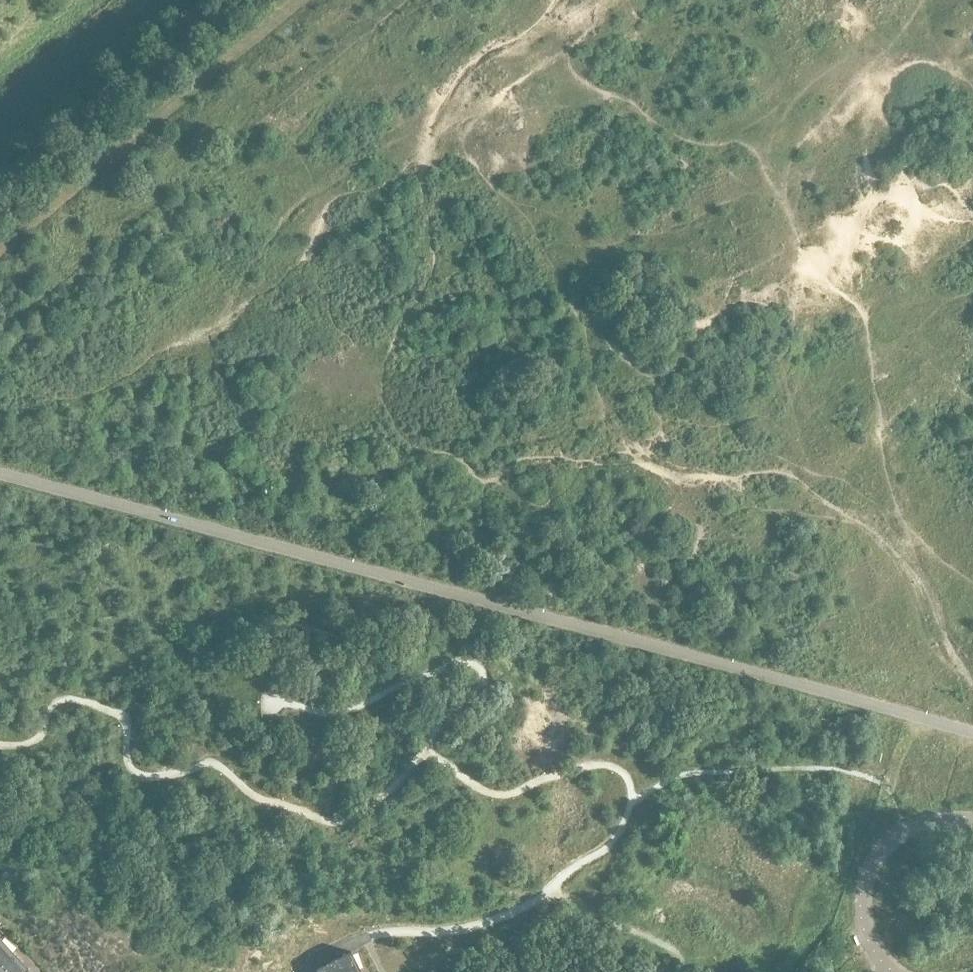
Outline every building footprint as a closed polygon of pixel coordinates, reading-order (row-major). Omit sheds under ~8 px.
[(25,971),(28,968),(0,936),(0,971),(26,971),(25,971)] [(317,971),(362,971),(350,950),(315,969),(317,971)]
